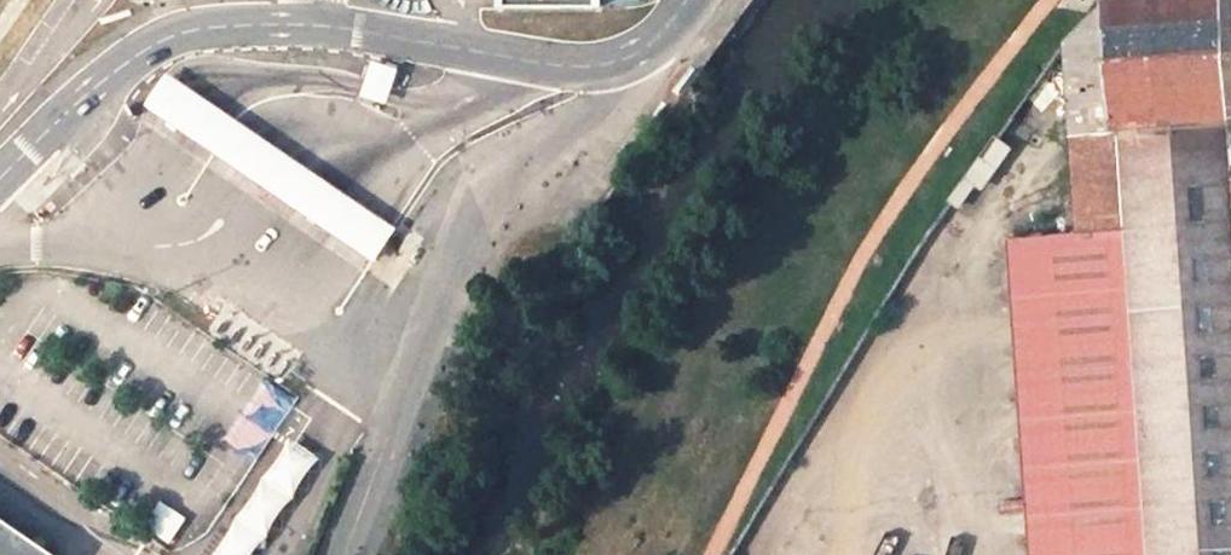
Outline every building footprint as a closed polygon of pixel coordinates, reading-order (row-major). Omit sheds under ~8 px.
[(16,23),(32,0),(0,0),(0,13),(16,23)] [(1109,7),(1067,46),(1081,264),(1038,266),(1022,322),(968,326),(985,554),(1230,554),(1230,0),(1114,0),(1109,7)] [(0,13),(0,47),(16,23),(0,13)] [(302,166),(169,76),(148,107),(270,189),(378,262),(399,231),(302,166)] [(1001,137),(946,213),(957,221),(974,197),(982,202),(1021,150),(1001,137)] [(293,439),(215,554),(258,554),(325,460),(293,439)] [(0,517),(0,554),(55,554),(0,517)]
